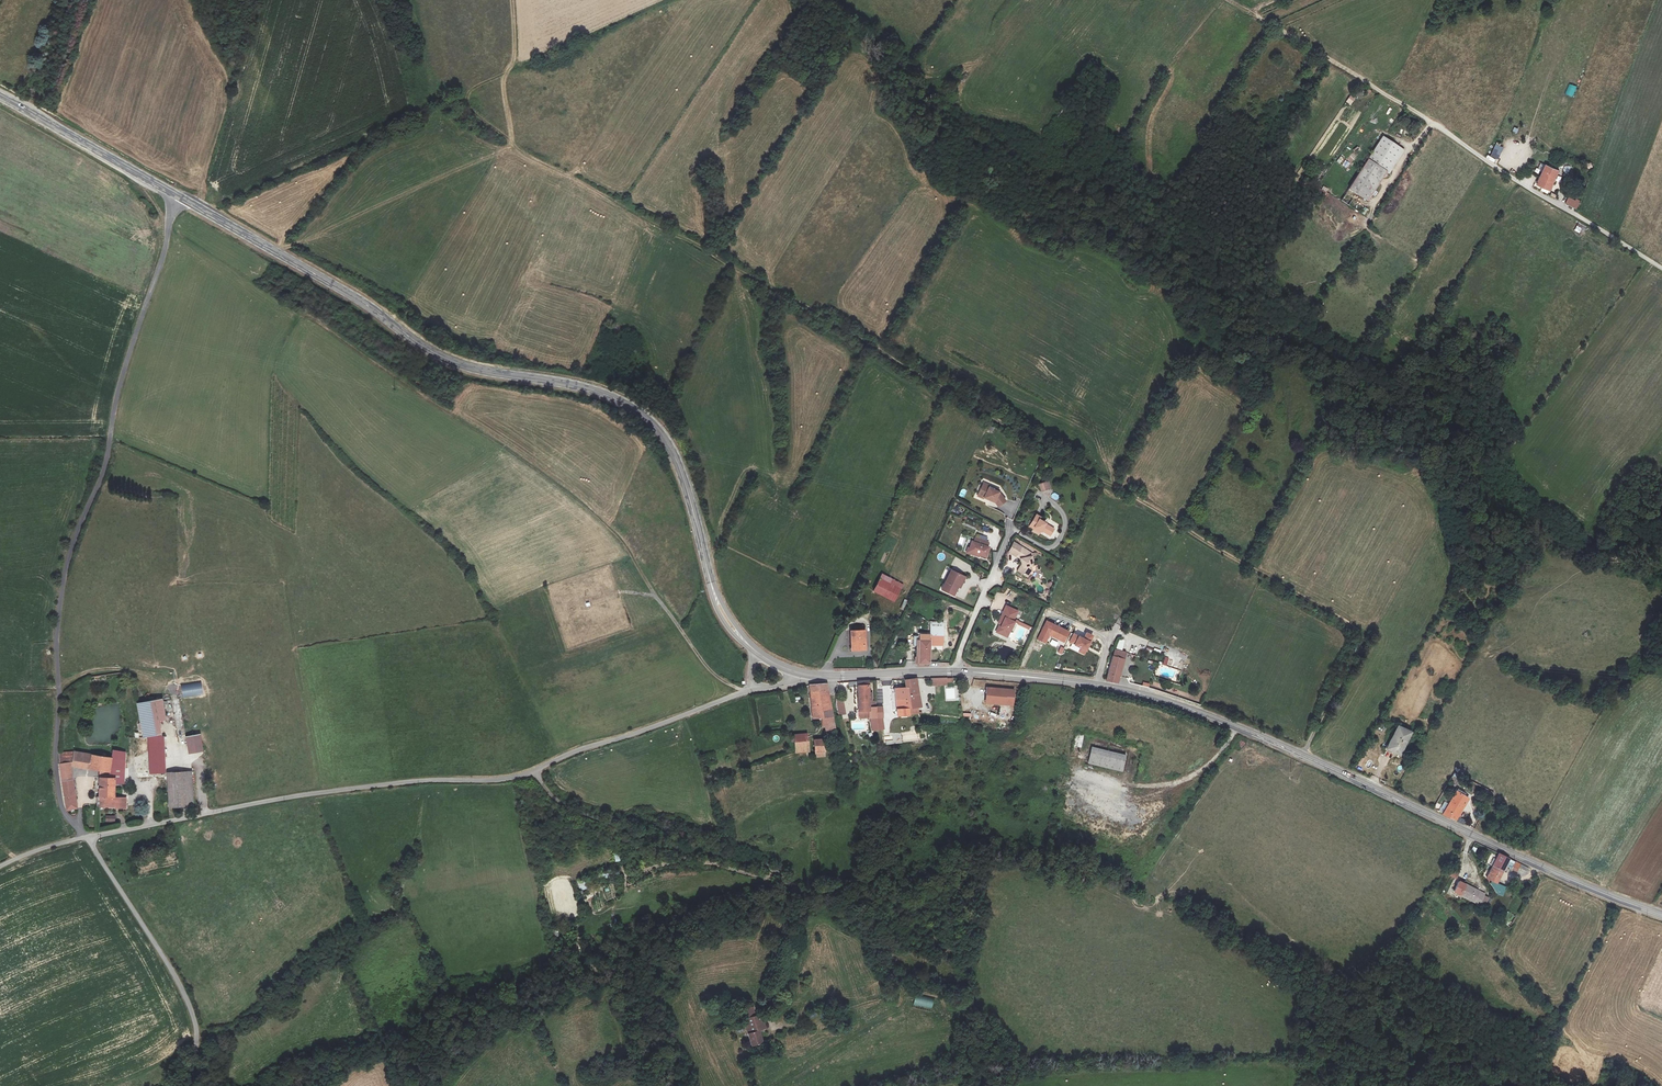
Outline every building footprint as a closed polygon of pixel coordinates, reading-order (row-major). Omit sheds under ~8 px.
[(1565,94),(1573,97),(1577,86),(1569,83),(1565,94)] [(1350,94),(1345,102),(1351,105),(1355,98),(1350,94)] [(1367,160),(1386,172),(1388,173),(1404,149),(1382,136),(1367,160)] [(1496,144),(1491,155),(1498,159),(1503,147),(1496,144)] [(1386,172),(1367,160),(1349,188),(1366,201),(1386,172)] [(1550,189),(1559,170),(1546,164),(1537,184),(1545,188),(1544,191),(1554,196),(1555,192),(1550,189)] [(1569,197),(1566,203),(1576,208),(1579,202),(1569,197)] [(1578,234),(1582,229),(1577,226),(1574,231),(1578,234)] [(1049,480),(1040,483),(1043,490),(1051,487),(1049,480)] [(984,481),(980,491),(987,494),(985,497),(995,502),(1000,506),(1007,499),(1001,492),(1001,490),(989,486),(990,483),(984,481)] [(956,513),(960,505),(955,503),(951,510),(956,513)] [(1030,526),(1037,530),(1038,527),(1053,536),(1057,529),(1049,525),(1050,523),(1042,519),(1044,516),(1037,513),(1030,526)] [(967,519),(964,524),(972,528),(974,523),(967,519)] [(1052,538),(1053,536),(1038,527),(1037,530),(1052,538)] [(987,558),(991,544),(985,542),(986,541),(975,538),(973,543),(967,541),(965,546),(967,548),(966,553),(972,555),(976,552),(978,557),(982,558),(983,556),(987,558)] [(1022,573),(1031,578),(1035,570),(1033,563),(1036,563),(1033,552),(1014,542),(1008,552),(1022,560),(1023,564),(1025,568),(1022,573)] [(957,594),(960,586),(965,576),(952,569),(943,588),(957,594)] [(896,599),(903,586),(882,575),(875,589),(896,599)] [(999,623),(1001,624),(1004,626),(1002,629),(1005,630),(1003,633),(1009,636),(1016,621),(1014,620),(1018,612),(1009,607),(1004,617),(1002,616),(999,623)] [(1063,642),(1068,631),(1052,623),(1047,634),(1063,642)] [(944,642),(944,626),(931,626),(931,631),(917,631),(917,643),(920,643),(919,663),(931,663),(932,641),(944,642)] [(868,649),(867,630),(851,631),(853,650),(868,649)] [(1083,654),(1089,641),(1074,634),(1070,643),(1077,646),(1075,650),(1083,654)] [(1051,639),(1049,644),(1056,647),(1058,642),(1051,639)] [(1116,649),(1122,650),(1124,640),(1118,639),(1116,649)] [(1056,653),(1061,655),(1065,647),(1061,645),(1056,653)] [(1104,680),(1118,684),(1126,653),(1120,651),(1113,650),(1113,649),(1104,680)] [(918,692),(921,692),(919,678),(906,680),(907,688),(909,707),(920,706),(918,692)] [(860,703),(871,702),(870,681),(861,682),(849,682),(850,689),(855,689),(859,689),(860,703)] [(828,728),(830,740),(839,738),(838,730),(826,684),(811,685),(815,718),(824,717),(826,728),(828,728)] [(955,687),(945,688),(945,701),(958,700),(958,694),(955,694),(955,687)] [(1015,690),(988,687),(987,703),(1013,705),(1015,690)] [(899,716),(910,715),(909,707),(907,688),(896,688),(899,716)] [(844,700),(837,701),(838,715),(845,714),(844,700)] [(138,716),(164,715),(162,701),(137,705),(138,716)] [(871,702),(860,703),(861,711),(871,711),(871,708),(872,708),(871,702)] [(909,707),(910,715),(921,714),(920,706),(909,707)] [(871,718),(880,717),(882,716),(882,708),(872,708),(871,708),(871,711),(871,718)] [(165,721),(164,715),(138,716),(142,739),(161,738),(158,723),(165,721)] [(875,730),(882,729),(880,717),(871,718),(872,720),(875,730)] [(1409,728),(1396,723),(1386,745),(1399,751),(1409,728)] [(793,734),(795,754),(809,753),(808,733),(793,734)] [(1081,748),(1084,735),(1078,734),(1075,747),(1081,748)] [(199,737),(184,739),(187,755),(201,753),(199,737)] [(161,738),(142,739),(133,739),(134,775),(165,774),(164,738),(161,738)] [(816,751),(825,751),(825,740),(816,740),(816,751)] [(1121,771),(1125,755),(1091,746),(1087,763),(1121,771)] [(113,751),(113,758),(111,773),(101,772),(100,778),(116,778),(116,784),(125,784),(125,750),(113,751)] [(111,773),(113,758),(72,752),(59,752),(59,758),(61,774),(67,811),(78,809),(72,768),(101,772),(111,773)] [(190,809),(189,775),(165,776),(166,809),(190,809)] [(116,798),(116,796),(116,784),(116,778),(100,778),(99,797),(116,798)] [(1441,810),(1455,817),(1467,795),(1456,788),(1441,810)] [(116,798),(99,797),(98,807),(115,808),(115,809),(127,810),(127,799),(116,798)] [(1498,804),(1495,810),(1508,816),(1510,812),(1507,809),(1498,804)] [(1488,870),(1499,875),(1508,857),(1497,851),(1488,870)] [(616,862),(623,860),(622,853),(614,854),(616,862)] [(1526,869),(1528,865),(1521,862),(1514,859),(1512,863),(1518,866),(1519,866),(1526,869)] [(1448,875),(1456,879),(1459,873),(1451,870),(1448,875)] [(1495,882),(1499,875),(1488,870),(1485,876),(1495,882)] [(587,880),(578,881),(579,890),(588,889),(587,880)] [(1470,902),(1477,890),(1463,883),(1457,894),(1470,902)] [(1475,904),(1481,893),(1477,890),(1470,902),(1475,904)] [(932,1009),(934,999),(915,996),(913,1006),(932,1009)] [(761,1026),(757,1013),(750,1015),(748,1010),(747,1006),(734,1010),(733,1007),(727,1009),(730,1018),(739,1016),(749,1044),(759,1041),(755,1029),(761,1026)]
